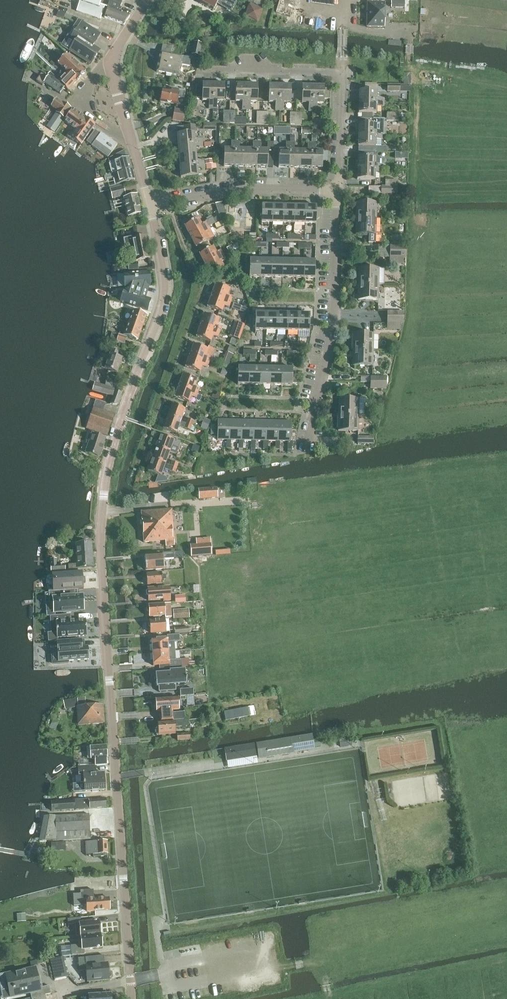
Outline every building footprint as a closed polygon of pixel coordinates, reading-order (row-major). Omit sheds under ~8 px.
[(77,11),(100,19),(104,7),(105,5),(103,4),(104,0),(80,0),(77,11)] [(122,0),(104,0),(103,4),(105,5),(104,7),(107,8),(104,17),(124,25),(130,16),(118,12),(122,0)] [(231,11),(237,1),(235,0),(196,0),(213,10),(217,3),(231,11)] [(267,9),(270,0),(249,0),(248,2),(267,9)] [(367,3),(367,27),(384,28),(385,4),(377,3),(371,3),(367,3)] [(63,19),(65,13),(58,10),(56,16),(63,19)] [(75,42),(70,51),(90,64),(100,51),(93,46),(96,41),(100,34),(82,22),(70,39),(75,42)] [(189,66),(191,59),(171,55),(172,47),(162,45),(161,53),(160,53),(156,72),(179,76),(181,65),(189,66)] [(67,72),(59,80),(58,81),(68,90),(76,81),(77,81),(85,72),(66,54),(58,64),(67,72)] [(60,94),(60,93),(64,88),(57,82),(47,76),(42,72),(33,67),(31,70),(39,76),(36,81),(42,86),(44,83),(60,94)] [(50,72),(47,76),(57,82),(58,81),(59,80),(50,72)] [(212,109),(213,83),(202,83),(202,86),(196,86),(195,98),(201,98),(201,101),(208,101),(208,109),(212,109)] [(224,84),(213,83),(212,109),(216,109),(217,101),(224,101),(224,84)] [(241,110),(246,110),(246,84),(235,84),(235,102),(242,102),(241,110)] [(257,84),(246,84),(246,110),(250,110),(250,102),(257,102),(257,84)] [(410,94),(411,85),(403,84),(403,94),(410,94)] [(279,111),(280,85),(269,85),(268,102),(275,102),(275,110),(279,111)] [(291,85),(280,85),(279,111),(283,111),(283,103),(290,103),(291,85)] [(308,111),(312,111),(313,86),(302,85),(301,103),(308,103),(308,111)] [(324,104),(324,99),(329,99),(330,88),(324,88),(324,86),(313,86),(312,111),(317,111),(317,103),(324,104)] [(171,90),(171,92),(162,90),(162,96),(160,97),(159,100),(161,101),(161,102),(177,105),(178,97),(184,98),(185,92),(171,90)] [(359,91),(359,102),(384,102),(385,98),(377,98),(377,91),(359,91)] [(55,131),(71,107),(63,102),(57,98),(51,105),(58,110),(56,112),(47,125),(55,131)] [(384,102),(359,102),(358,113),(376,113),(376,106),(384,107),(384,102)] [(73,108),(72,109),(63,121),(73,128),(69,134),(72,136),(76,130),(77,130),(85,118),(86,118),(73,108)] [(174,109),(172,120),(183,122),(185,111),(174,109)] [(79,147),(95,125),(95,124),(86,118),(85,118),(77,130),(76,130),(72,136),(69,134),(67,136),(77,143),(76,145),(79,147)] [(384,129),(377,129),(378,119),(360,118),(359,124),(358,124),(358,135),(384,136),(384,131),(384,129)] [(202,139),(195,140),(195,133),(197,133),(196,125),(183,126),(184,133),(176,134),(177,145),(203,143),(202,139)] [(91,146),(100,152),(107,158),(117,144),(101,133),(100,134),(95,130),(86,141),(92,145),(91,146)] [(381,147),(381,140),(384,140),(384,136),(358,135),(358,146),(359,146),(359,152),(375,152),(375,147),(381,147)] [(223,166),(234,167),(235,141),(231,141),(230,149),(223,149),(223,155),(223,161),(223,166)] [(239,141),(235,141),(234,167),(245,167),(245,149),(239,149),(239,141)] [(245,149),(245,167),(256,167),(256,141),(252,141),(252,149),(245,149)] [(268,142),(267,150),(260,149),(261,141),(256,141),(256,167),(273,167),(273,142),(268,142)] [(278,168),(289,168),(290,142),(286,142),(285,150),(279,150),(278,168)] [(294,142),(290,142),(289,168),(300,168),(301,150),(294,150),(294,142)] [(307,150),(301,150),(300,168),(311,168),(312,142),(307,142),(307,150)] [(322,169),(322,161),(328,161),(328,151),(316,151),(316,143),(312,142),(311,168),(322,169)] [(177,145),(178,156),(197,154),(196,148),(203,147),(203,143),(177,145)] [(212,160),(198,161),(197,154),(178,156),(179,167),(206,164),(213,164),(212,160)] [(108,159),(110,171),(111,174),(132,169),(128,157),(114,161),(113,157),(108,159)] [(381,158),(375,158),(357,157),(357,168),(383,169),(383,165),(381,165),(381,158)] [(197,169),(205,169),(206,169),(206,164),(179,167),(180,178),(198,176),(197,169)] [(383,169),(357,168),(357,179),(375,180),(375,173),(383,173),(383,169)] [(114,179),(115,185),(109,187),(110,190),(121,187),(121,184),(134,180),(132,171),(132,169),(111,174),(112,179),(114,179)] [(110,190),(112,199),(125,195),(123,186),(121,187),(110,190)] [(123,198),(128,217),(141,214),(136,195),(123,198)] [(356,202),(356,218),(376,219),(376,203),(356,202)] [(272,223),(273,205),(262,205),(261,222),(272,223)] [(283,223),(284,206),(273,205),(272,223),(283,223)] [(294,223),(294,206),(284,206),(283,223),(294,223)] [(294,206),(294,223),(305,223),(305,206),(294,206)] [(316,206),(305,206),(305,223),(316,224),(316,206)] [(190,237),(208,227),(210,226),(212,225),(215,223),(212,218),(205,222),(206,222),(201,225),(198,219),(185,226),(190,237)] [(376,235),(376,219),(356,218),(356,234),(376,235)] [(221,227),(219,222),(215,223),(212,225),(214,231),(221,227)] [(211,232),(208,227),(190,237),(196,247),(209,240),(206,234),(211,232)] [(132,239),(132,243),(133,247),(128,248),(130,259),(135,258),(136,261),(150,258),(146,236),(132,239)] [(200,254),(205,265),(223,255),(221,251),(216,253),(213,247),(200,254)] [(403,262),(403,258),(405,258),(406,252),(390,252),(390,258),(390,262),(403,262)] [(211,275),(219,271),(224,268),(221,263),(226,260),(223,255),(205,265),(211,275)] [(260,277),(261,260),(249,260),(249,277),(260,277)] [(260,277),(271,277),(271,260),(261,260),(260,277)] [(271,277),(282,278),(282,260),(271,260),(271,277)] [(282,278),(293,278),(293,260),(282,260),(282,278)] [(293,278),(303,278),(304,261),(293,260),(293,278)] [(315,261),(304,261),(303,278),(315,278),(315,261)] [(359,268),(358,284),(378,284),(384,284),(385,269),(359,268)] [(145,297),(148,286),(151,286),(149,272),(123,274),(124,288),(125,288),(124,291),(123,291),(120,302),(148,311),(151,300),(145,297)] [(212,296),(231,302),(232,297),(228,296),(230,289),(216,284),(212,296)] [(378,284),(358,284),(358,300),(378,300),(378,284)] [(229,307),(231,302),(212,296),(207,307),(222,312),(224,306),(229,307)] [(142,328),(146,315),(132,310),(128,322),(128,323),(131,324),(142,328)] [(255,330),(266,330),(266,313),(255,313),(255,330)] [(277,331),(277,313),(266,313),(266,330),(277,331)] [(287,331),(288,313),(277,313),(277,331),(287,331)] [(287,331),(298,331),(299,314),(288,313),(287,331)] [(201,326),(220,332),(221,327),(217,326),(219,320),(205,314),(201,326)] [(310,314),(299,314),(298,331),(309,331),(310,314)] [(119,342),(124,344),(126,337),(137,341),(142,328),(131,324),(128,323),(128,322),(123,336),(119,334),(119,335),(112,332),(110,339),(119,342)] [(236,322),(232,337),(238,340),(243,324),(236,322)] [(218,338),(220,332),(201,326),(197,337),(211,342),(213,336),(218,338)] [(373,334),(353,333),(353,349),(373,350),(373,334)] [(209,348),(208,350),(194,344),(194,345),(191,344),(188,352),(190,352),(189,355),(190,356),(209,363),(211,358),(212,358),(215,350),(209,348)] [(119,352),(115,351),(116,350),(112,348),(108,361),(104,359),(101,368),(105,369),(117,373),(122,359),(117,357),(119,352)] [(373,350),(353,349),(352,365),(372,366),(373,350)] [(233,354),(226,352),(221,367),(228,370),(233,354)] [(207,368),(209,363),(190,356),(186,367),(200,372),(202,366),(207,368)] [(237,384),(248,385),(249,367),(238,367),(237,384)] [(259,385),(260,368),(249,367),(248,385),(259,385)] [(259,385),(270,385),(270,368),(260,368),(259,385)] [(281,385),(281,368),(270,368),(270,385),(281,385)] [(292,368),(281,368),(281,385),(292,386),(292,375),(292,368)] [(183,375),(179,386),(198,393),(200,388),(195,386),(197,380),(183,375)] [(105,386),(114,389),(115,389),(116,389),(118,382),(107,379),(105,386)] [(114,389),(105,386),(95,383),(93,390),(112,395),(114,389)] [(198,393),(179,386),(175,397),(189,402),(191,396),(196,398),(198,393)] [(122,392),(116,389),(115,389),(110,404),(118,404),(122,392)] [(213,395),(211,399),(219,401),(221,394),(218,393),(217,395),(215,396),(213,395)] [(359,399),(339,399),(338,415),(358,415),(364,415),(364,405),(367,403),(367,399),(364,397),(361,397),(359,399)] [(93,407),(86,428),(107,436),(115,414),(103,410),(105,404),(96,401),(94,407),(93,407)] [(167,417),(180,421),(185,409),(172,405),(167,417)] [(358,415),(338,415),(338,431),(358,431),(358,415)] [(176,434),(179,426),(194,432),(195,427),(192,426),(186,424),(180,421),(167,417),(163,429),(176,434)] [(205,419),(201,429),(207,431),(210,421),(205,419)] [(229,440),(230,420),(217,420),(217,425),(211,425),(210,435),(217,435),(217,440),(226,440),(226,448),(230,448),(231,440),(229,440)] [(243,449),(243,440),(241,440),(242,420),(230,420),(229,440),(231,440),(239,440),(238,449),(243,449)] [(255,449),(255,441),(254,441),(254,421),(242,420),(241,440),(243,440),(251,440),(251,449),(255,449)] [(267,449),(267,441),(266,441),(266,421),(254,421),(254,441),(255,441),(263,441),(263,449),(267,449)] [(278,441),(278,421),(266,421),(266,441),(267,441),(275,441),(275,449),(279,449),(279,441),(278,441)] [(291,422),(278,421),(278,441),(279,441),(287,441),(287,450),(291,450),(292,441),(291,441),(291,422)] [(85,452),(99,457),(105,439),(91,434),(89,442),(86,441),(85,444),(88,445),(85,452)] [(180,443),(174,440),(161,435),(156,448),(169,452),(172,446),(178,448),(180,443)] [(199,447),(193,445),(191,451),(197,453),(199,447)] [(169,452),(156,448),(152,459),(165,464),(169,452)] [(165,464),(152,459),(148,471),(158,475),(155,482),(167,481),(167,477),(161,475),(163,469),(175,473),(176,468),(170,466),(165,464)] [(217,488),(198,490),(199,499),(217,498),(217,488)] [(166,546),(174,545),(171,510),(141,512),(144,543),(165,541),(166,546)] [(78,567),(93,566),(91,543),(75,544),(77,564),(77,567),(78,567)] [(196,545),(190,546),(191,557),(211,555),(210,544),(196,545)] [(173,557),(183,556),(183,552),(162,554),(162,557),(145,558),(146,564),(144,565),(144,569),(146,569),(146,571),(164,570),(163,559),(173,559),(173,557)] [(58,559),(52,559),(52,571),(66,570),(66,564),(58,565),(58,559)] [(77,564),(69,564),(69,573),(78,572),(78,567),(77,567),(77,564)] [(147,584),(147,586),(162,585),(162,579),(166,579),(166,576),(162,576),(161,574),(146,575),(146,577),(145,578),(146,583),(147,584)] [(163,601),(163,603),(171,602),(170,588),(147,590),(147,592),(146,593),(146,596),(147,597),(148,602),(163,601)] [(48,604),(53,603),(53,612),(62,611),(62,612),(70,612),(70,611),(82,610),(82,608),(84,608),(83,602),(82,602),(82,595),(77,595),(76,590),(48,591),(48,604)] [(172,619),(171,605),(148,606),(148,607),(146,607),(145,608),(145,612),(147,613),(148,613),(149,618),(165,617),(165,619),(172,619)] [(49,616),(50,632),(55,632),(55,637),(85,636),(84,620),(69,621),(69,615),(49,616)] [(168,633),(167,623),(167,621),(149,622),(149,624),(148,625),(148,627),(149,629),(149,634),(168,633)] [(150,641),(151,654),(176,652),(175,643),(178,643),(178,636),(166,637),(166,640),(150,641)] [(80,640),(49,641),(50,663),(66,662),(66,660),(87,659),(86,647),(80,647),(80,640)] [(170,669),(174,668),(174,667),(182,666),(181,659),(176,659),(176,652),(151,654),(151,667),(168,666),(168,665),(170,665),(170,669)] [(160,687),(161,691),(159,691),(159,692),(176,691),(175,686),(186,685),(185,669),(171,670),(171,672),(155,673),(156,687),(160,687)] [(170,710),(172,709),(180,709),(179,696),(155,698),(156,704),(155,705),(155,708),(156,709),(156,711),(159,710),(160,713),(170,713),(170,710)] [(78,725),(104,723),(103,705),(78,707),(77,698),(64,700),(65,709),(76,707),(78,725)] [(224,712),(224,713),(226,720),(250,715),(248,708),(248,707),(224,712)] [(184,711),(170,713),(160,713),(160,721),(185,720),(184,711)] [(53,719),(49,728),(55,731),(59,721),(53,719)] [(175,734),(174,727),(189,726),(189,720),(174,722),(157,724),(158,729),(156,730),(157,733),(158,734),(158,735),(175,734)] [(257,759),(313,750),(312,748),(311,743),(311,741),(310,735),(255,744),(257,759)] [(339,739),(341,747),(351,745),(350,737),(339,739)] [(252,745),(223,750),(225,761),(254,757),(252,745)] [(107,758),(106,746),(90,747),(90,752),(86,752),(86,756),(91,756),(91,759),(97,759),(97,765),(107,765),(107,758)] [(78,767),(78,776),(80,776),(81,783),(83,783),(83,785),(84,785),(85,792),(92,791),(92,792),(98,792),(98,791),(105,790),(104,774),(96,774),(95,766),(78,767)] [(51,802),(51,811),(75,809),(75,810),(89,809),(106,808),(105,799),(89,800),(74,800),(51,802)] [(39,842),(42,842),(90,839),(89,814),(55,817),(55,816),(44,817),(39,842)] [(108,854),(107,841),(85,842),(86,855),(93,855),(93,857),(107,857),(107,854),(108,854)] [(66,850),(65,842),(51,843),(52,851),(66,850)] [(80,891),(81,893),(73,894),(74,905),(81,905),(86,905),(87,912),(110,910),(109,898),(94,899),(93,890),(80,891)] [(17,914),(18,922),(26,921),(25,913),(17,914)] [(76,937),(81,936),(100,934),(99,921),(81,923),(80,918),(67,919),(68,924),(75,924),(76,937)] [(71,956),(84,954),(84,949),(102,948),(100,934),(81,936),(81,945),(70,946),(71,956)] [(109,980),(109,978),(111,976),(110,972),(108,971),(108,963),(105,963),(104,956),(78,958),(79,971),(86,970),(87,982),(109,980)] [(63,957),(50,960),(52,968),(65,965),(63,957)] [(31,998),(45,995),(51,994),(49,986),(39,988),(35,969),(6,975),(10,996),(30,992),(31,998)]
